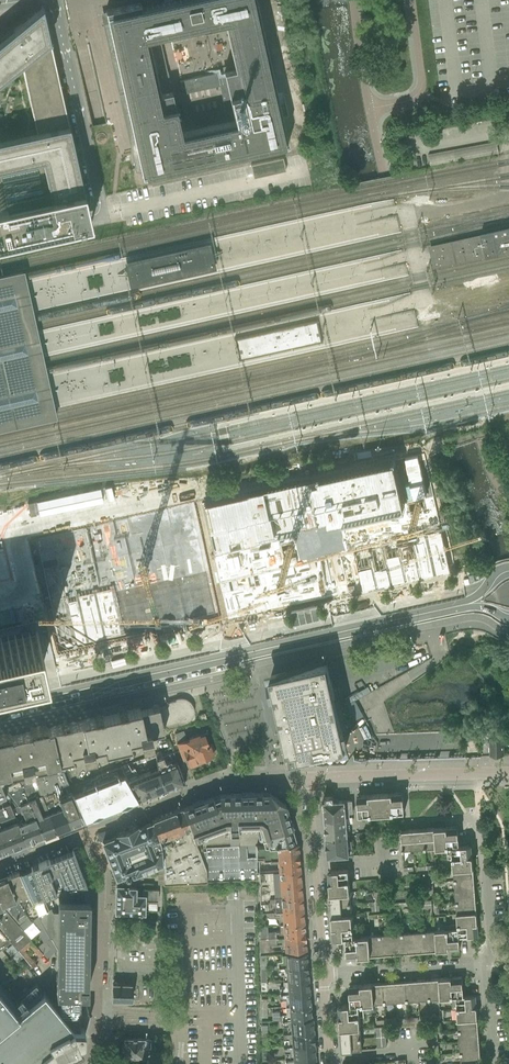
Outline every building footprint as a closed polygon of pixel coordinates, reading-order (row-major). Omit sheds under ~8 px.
[(139,3),(107,10),(106,10),(106,11),(109,26),(111,26),(112,32),(111,32),(111,33),(113,33),(115,44),(114,44),(114,46),(115,45),(118,55),(116,55),(116,56),(115,56),(134,144),(136,143),(136,145),(139,157),(138,157),(141,170),(142,177),(169,171),(169,172),(189,167),(189,166),(289,144),(257,0),(172,0),(141,7),(141,2),(139,3)] [(14,241),(14,240),(59,230),(59,232),(60,231),(74,228),(76,228),(75,227),(90,224),(90,225),(91,225),(91,224),(87,204),(88,204),(58,70),(57,70),(42,6),(14,29),(0,40),(0,244),(14,241)] [(431,152),(432,162),(458,160),(457,150),(431,152)] [(283,158),(250,165),(251,166),(253,176),(253,178),(286,170),(285,169),(283,159),(283,158)] [(428,246),(434,268),(485,257),(486,257),(508,252),(508,227),(480,234),(428,246)] [(128,275),(130,287),(215,268),(212,256),(210,244),(125,263),(128,275)] [(0,276),(0,431),(57,419),(56,415),(25,275),(24,271),(0,276)] [(317,321),(234,339),(239,360),(322,341),(317,321)] [(401,454),(206,499),(217,548),(224,546),(232,579),(223,581),(232,619),(457,566),(448,528),(306,561),(298,529),(412,503),(401,454)] [(103,493),(32,505),(34,518),(105,506),(103,493)] [(189,507),(35,541),(61,657),(215,624),(189,507)] [(44,661),(37,630),(0,638),(0,671),(44,661)] [(326,659),(266,673),(272,700),(276,699),(277,706),(281,723),(282,728),(289,759),(290,763),(351,750),(347,731),(343,714),(339,715),(338,710),(338,709),(336,703),(331,680),(328,663),(326,659)] [(110,713),(110,714),(117,746),(120,745),(130,743),(130,741),(140,739),(141,743),(152,741),(151,733),(164,730),(163,728),(175,725),(176,726),(183,723),(183,722),(185,722),(187,721),(189,719),(190,718),(191,717),(192,715),(192,713),(193,711),(193,710),(192,708),(192,706),(191,704),(190,703),(189,702),(187,701),(185,700),(184,699),(182,699),(180,699),(178,699),(166,703),(167,705),(153,710),(152,706),(140,709),(140,707),(110,713)] [(53,726),(53,727),(58,753),(56,754),(59,759),(72,756),(71,750),(81,748),(83,756),(95,754),(94,749),(104,747),(104,749),(114,747),(115,747),(115,748),(116,749),(117,749),(118,749),(119,749),(119,748),(120,748),(120,747),(120,746),(120,745),(117,746),(110,714),(110,713),(53,726)] [(201,722),(207,720),(204,713),(198,715),(201,722)] [(0,739),(0,778),(1,782),(62,769),(59,759),(56,754),(58,753),(53,727),(52,727),(52,728),(51,728),(51,730),(48,731),(48,729),(45,729),(44,729),(42,729),(41,730),(38,731),(31,732),(27,733),(26,733),(24,733),(24,734),(20,735),(10,737),(0,739)] [(498,729),(499,738),(490,738),(490,756),(503,755),(503,738),(505,738),(505,729),(498,729)] [(189,763),(193,764),(197,763),(199,759),(210,755),(210,754),(215,752),(212,743),(208,744),(204,733),(199,735),(198,733),(189,737),(189,738),(186,740),(183,731),(175,734),(179,742),(177,743),(184,760),(187,759),(189,763)] [(156,759),(157,768),(165,789),(165,790),(166,789),(174,786),(175,786),(175,785),(177,785),(178,785),(178,784),(184,782),(185,782),(176,760),(171,762),(170,760),(165,762),(163,756),(156,759)] [(121,766),(70,785),(84,820),(136,801),(128,779),(121,766)] [(157,768),(128,779),(136,801),(141,799),(141,798),(147,796),(147,797),(148,796),(151,795),(151,794),(158,792),(159,792),(159,791),(165,789),(157,768)] [(69,785),(63,771),(49,774),(69,826),(84,820),(70,785),(69,785)] [(49,774),(34,777),(38,787),(56,831),(69,826),(49,774)] [(38,787),(35,788),(31,778),(19,781),(42,837),(56,831),(38,787)] [(2,788),(6,797),(7,796),(26,843),(42,837),(19,781),(2,788)] [(219,794),(182,808),(194,839),(203,836),(202,831),(225,822),(228,822),(229,840),(237,840),(237,832),(241,832),(241,821),(258,821),(261,823),(264,833),(261,834),(261,836),(292,827),(285,804),(269,792),(219,794)] [(403,792),(391,793),(393,813),(404,812),(403,792)] [(391,793),(380,794),(382,814),(393,813),(391,793)] [(382,814),(380,794),(357,796),(359,816),(382,814)] [(8,850),(26,843),(7,796),(6,797),(0,799),(0,853),(8,850)] [(323,797),(325,819),(346,817),(350,816),(349,812),(353,812),(353,800),(346,801),(346,799),(334,800),(333,797),(323,797)] [(153,819),(152,819),(152,821),(161,842),(162,862),(163,884),(207,882),(206,870),(194,839),(182,808),(180,808),(177,809),(157,817),(155,818),(155,817),(153,818),(153,819)] [(346,817),(325,819),(326,827),(325,827),(325,832),(326,832),(326,837),(347,836),(347,829),(350,829),(349,823),(346,823),(346,817)] [(116,877),(116,878),(134,873),(162,862),(161,842),(152,821),(138,826),(138,825),(116,833),(117,835),(102,841),(116,877)] [(458,826),(446,827),(447,847),(459,846),(459,845),(459,843),(458,829),(458,826)] [(292,827),(261,836),(262,840),(264,846),(297,843),(294,834),(293,830),(292,827)] [(437,848),(447,847),(446,827),(435,828),(437,848)] [(425,849),(437,848),(435,828),(423,829),(425,849)] [(414,850),(425,849),(423,829),(412,830),(414,850)] [(402,850),(414,850),(412,830),(401,831),(402,850)] [(347,836),(326,837),(327,844),(326,844),(327,848),(328,856),(347,855),(348,855),(348,854),(352,854),(352,850),(352,844),(351,844),(351,839),(348,840),(347,836)] [(256,846),(256,859),(298,856),(298,851),(299,850),(298,846),(297,845),(297,843),(264,846),(256,846)] [(459,846),(447,847),(448,859),(452,859),(473,857),(472,856),(472,845),(469,845),(459,845),(459,846)] [(31,866),(31,868),(44,897),(62,889),(86,884),(73,850),(31,866)] [(256,872),(258,872),(300,869),(300,864),(298,863),(298,856),(256,859),(256,872)] [(452,859),(453,869),(473,868),(473,857),(452,859)] [(31,868),(19,873),(26,891),(37,914),(37,915),(50,938),(50,937),(58,950),(57,973),(56,973),(56,992),(60,992),(76,993),(80,993),(85,993),(87,993),(88,973),(88,908),(88,898),(87,898),(85,898),(81,898),(57,898),(57,899),(57,909),(57,911),(50,911),(50,908),(51,908),(51,907),(49,908),(44,897),(31,868)] [(453,869),(454,880),(474,879),(473,868),(453,869)] [(300,869),(259,872),(259,885),(300,882),(299,877),(301,876),(300,869)] [(328,871),(329,882),(349,881),(348,870),(328,871)] [(18,871),(6,876),(14,895),(26,913),(30,917),(37,914),(26,891),(19,873),(18,871)] [(435,872),(428,873),(429,882),(433,882),(436,882),(435,872)] [(157,901),(158,889),(151,888),(148,887),(148,888),(141,888),(141,890),(135,890),(136,876),(134,873),(116,878),(116,885),(115,911),(130,912),(130,918),(141,919),(142,912),(143,912),(144,901),(157,901)] [(0,878),(0,900),(2,905),(19,925),(30,917),(26,913),(14,895),(6,876),(0,878)] [(454,880),(455,892),(475,890),(474,879),(454,880)] [(329,882),(330,894),(350,892),(349,881),(329,882)] [(300,882),(259,885),(260,912),(261,912),(266,911),(302,909),(301,903),(303,902),(302,890),(300,888),(300,882)] [(455,892),(456,903),(476,901),(475,890),(455,892)] [(330,894),(331,905),(351,904),(350,892),(330,894)] [(2,905),(0,900),(0,929),(8,938),(17,949),(30,938),(19,925),(2,905)] [(456,903),(456,914),(477,913),(476,901),(456,903)] [(375,902),(371,902),(372,911),(376,911),(379,911),(379,902),(376,902),(375,902)] [(331,905),(331,916),(351,915),(351,904),(331,905)] [(278,917),(279,923),(304,922),(304,916),(302,915),(302,909),(266,911),(266,918),(278,917)] [(456,914),(457,924),(477,923),(477,913),(456,914)] [(331,916),(332,927),(352,925),(351,915),(331,916)] [(267,931),(268,937),(304,935),(303,929),(305,928),(304,922),(279,923),(279,930),(267,931)] [(457,924),(459,937),(478,935),(477,923),(457,924)] [(446,925),(446,930),(447,950),(460,949),(459,937),(457,924),(446,925)] [(333,939),(346,938),(358,937),(359,956),(370,956),(368,936),(358,936),(357,925),(352,925),(332,927),(333,939)] [(436,931),(437,951),(447,950),(446,930),(436,931)] [(425,932),(426,952),(437,951),(436,931),(425,932)] [(402,933),(403,953),(415,952),(413,932),(402,933)] [(413,932),(415,952),(426,952),(425,932),(413,932)] [(391,934),(392,954),(403,953),(402,933),(391,934)] [(379,935),(381,955),(392,954),(391,934),(379,935)] [(304,935),(268,937),(268,944),(281,943),(281,950),(305,948),(305,947),(306,946),(306,942),(304,941),(304,935)] [(368,936),(370,956),(381,955),(379,935),(368,936)] [(358,937),(346,938),(347,957),(359,956),(358,937)] [(274,968),(278,967),(306,965),(306,960),(307,958),(307,955),(305,953),(305,952),(281,953),(282,960),(277,961),(278,965),(273,965),(274,968)] [(13,976),(0,961),(0,981),(13,976)] [(283,973),(284,980),(308,978),(308,972),(307,971),(306,965),(278,967),(278,973),(283,973)] [(450,978),(451,998),(463,996),(462,977),(450,978)] [(284,986),(279,987),(280,993),(308,991),(308,986),(309,985),(308,978),(284,980),(284,986)] [(441,998),(451,998),(450,978),(439,979),(441,998)] [(418,1000),(430,999),(428,979),(417,980),(418,1000)] [(430,999),(441,998),(439,979),(428,979),(430,999)] [(407,1001),(418,1000),(417,980),(406,981),(407,1001)] [(396,1002),(407,1001),(406,981),(394,982),(396,1002)] [(384,1003),(396,1002),(394,982),(383,983),(384,1003)] [(113,983),(112,1000),(113,1000),(114,1000),(131,1000),(132,984),(114,983),(113,983)] [(374,1004),(384,1003),(383,983),(372,984),(373,1004),(374,1004)] [(350,1005),(363,1004),(362,984),(349,985),(350,1005)] [(372,984),(362,984),(363,1004),(364,1012),(374,1012),(374,1004),(373,1004),(372,984)] [(39,1055),(73,1027),(59,1011),(52,1002),(44,992),(43,992),(23,1008),(18,1003),(16,999),(7,988),(1,993),(0,991),(0,1063),(44,1063),(39,1055)] [(285,999),(285,1006),(310,1004),(310,999),(309,998),(308,991),(280,993),(280,1000),(285,999)] [(452,1010),(457,1009),(477,1008),(476,995),(463,996),(451,998),(452,1010)] [(280,1011),(271,1012),(272,1020),(282,1019),(310,1017),(310,1012),(311,1011),(310,1004),(285,1006),(286,1013),(282,1014),(282,1015),(280,1015),(280,1011)] [(364,1016),(363,1004),(350,1005),(339,1006),(340,1018),(359,1016),(364,1016)] [(457,1009),(457,1019),(477,1018),(477,1008),(457,1009)] [(360,1027),(359,1016),(340,1018),(340,1029),(360,1027)] [(287,1025),(287,1032),(313,1031),(312,1017),(310,1017),(282,1019),(283,1025),(287,1025)] [(457,1019),(458,1031),(478,1029),(477,1018),(457,1019)] [(433,1023),(433,1033),(437,1032),(441,1032),(440,1023),(433,1023)] [(44,1063),(50,1063),(81,1047),(79,1043),(83,1042),(84,1042),(84,1027),(83,1027),(79,1027),(73,1027),(39,1055),(44,1063)] [(361,1038),(360,1027),(340,1029),(341,1040),(361,1038)] [(376,1027),(377,1037),(386,1037),(385,1027),(376,1027)] [(458,1031),(459,1042),(479,1041),(478,1029),(458,1031)] [(288,1039),(288,1045),(313,1044),(313,1031),(287,1032),(283,1033),(284,1039),(288,1039)] [(147,1058),(146,1034),(125,1035),(126,1058),(147,1058)] [(386,1037),(377,1037),(377,1047),(387,1046),(386,1037)] [(362,1050),(361,1038),(341,1040),(342,1051),(362,1050)] [(459,1042),(460,1053),(480,1052),(479,1041),(459,1042)] [(284,1046),(284,1052),(289,1052),(289,1059),(314,1057),(313,1044),(288,1045),(284,1046)] [(461,1063),(469,1063),(481,1063),(480,1052),(460,1053),(461,1063)]
